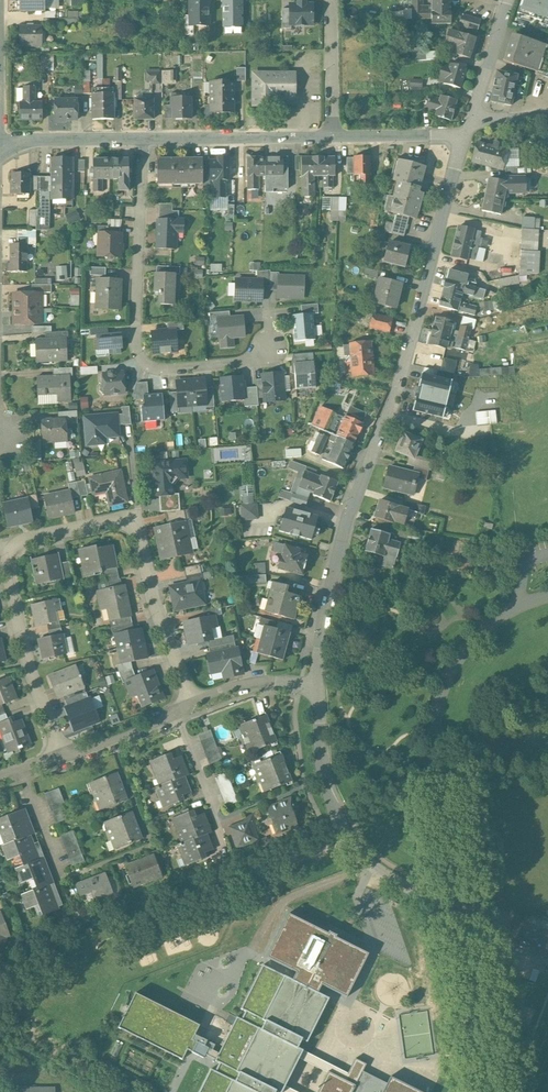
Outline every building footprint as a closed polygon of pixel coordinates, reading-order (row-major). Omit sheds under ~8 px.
[(45,0),(30,0),(19,0),(19,11),(45,11),(45,0)] [(209,0),(190,0),(190,8),(191,8),(191,15),(191,26),(194,26),(209,26),(209,16),(210,16),(210,9),(209,9),(209,0)] [(243,0),(222,0),(221,27),(243,27),(243,0)] [(289,24),(314,24),(313,0),(289,0),(289,24)] [(412,6),(412,9),(423,9),(422,0),(412,0),(412,6)] [(432,10),(432,11),(442,11),(441,6),(450,6),(450,0),(431,0),(432,10)] [(520,11),(547,19),(547,15),(547,0),(523,0),(520,11)] [(441,6),(442,11),(432,11),(432,10),(432,18),(432,19),(432,24),(447,24),(451,24),(450,11),(450,6),(441,6)] [(411,18),(411,8),(403,9),(403,18),(411,18)] [(423,9),(412,9),(412,19),(432,19),(432,18),(432,10),(423,10),(423,9)] [(481,20),(462,14),(458,27),(477,32),(481,20)] [(191,26),(191,15),(183,15),(183,35),(194,35),(194,26),(191,26)] [(79,27),(79,19),(65,19),(65,28),(79,27)] [(42,47),(42,26),(19,27),(19,47),(42,47)] [(475,39),(449,31),(445,45),(455,48),(454,54),(469,58),(475,39)] [(523,38),(522,41),(514,38),(506,61),(523,67),(524,64),(538,69),(546,45),(523,38)] [(547,40),(538,69),(536,73),(547,77),(547,40)] [(426,49),(412,50),(413,61),(437,59),(437,52),(427,53),(426,49)] [(54,69),(54,57),(41,58),(42,69),(54,69)] [(466,68),(450,63),(450,64),(441,61),(438,61),(435,71),(433,81),(460,88),(466,68)] [(246,68),(238,68),(238,81),(245,81),(246,68)] [(170,71),(162,71),(162,84),(171,84),(171,81),(170,81),(170,71)] [(505,72),(499,71),(499,72),(497,72),(491,102),(511,106),(515,85),(520,86),(522,78),(517,77),(517,76),(505,73),(505,72)] [(295,74),(253,74),(253,106),(277,106),(277,101),(285,101),(285,97),(295,97),(295,74)] [(233,81),(211,81),(211,97),(233,96),(233,81)] [(422,81),(404,81),(404,94),(413,94),(420,94),(428,90),(428,87),(422,87),(422,81)] [(36,87),(23,87),(23,88),(16,89),(16,102),(20,102),(20,120),(42,120),(42,102),(36,102),(36,87)] [(103,120),(103,89),(93,89),(93,120),(103,120)] [(113,119),(113,89),(103,89),(103,120),(113,119)] [(233,112),(233,96),(211,97),(211,106),(211,112),(212,112),(233,112)] [(456,101),(441,96),(440,99),(429,96),(425,110),(436,113),(435,116),(451,121),(456,101)] [(191,98),(170,98),(170,105),(171,108),(173,108),(173,119),(191,119),(191,98)] [(153,119),(153,99),(135,100),(135,119),(153,119)] [(77,100),(55,100),(55,120),(57,120),(59,122),(63,122),(65,120),(77,120),(77,100)] [(170,105),(165,105),(165,119),(173,119),(173,108),(171,108),(170,105)] [(507,151),(477,143),(472,161),(502,169),(507,151)] [(527,150),(507,151),(502,169),(525,167),(528,167),(527,150)] [(335,176),(334,157),(318,158),(318,176),(323,176),(323,181),(324,188),(332,188),(332,176),(335,176)] [(370,175),(370,157),(354,157),(354,158),(354,174),(354,175),(360,175),(360,187),(370,187),(370,175)] [(72,158),(52,158),(52,186),(52,199),(73,199),(73,186),(72,186),(72,158)] [(203,158),(181,159),(181,185),(203,185),(203,180),(203,164),(203,158)] [(218,158),(218,161),(209,161),(209,164),(210,180),(214,180),(225,180),(228,180),(228,158),(218,158)] [(259,158),(247,158),(247,177),(248,177),(259,177),(265,176),(265,158),(259,158)] [(282,158),(265,158),(265,176),(265,192),(273,192),(273,189),(288,189),(288,166),(282,166),(282,158)] [(318,176),(318,158),(302,158),(302,195),(314,195),(314,176),(318,176)] [(129,179),(128,159),(111,160),(111,179),(119,179),(120,191),(128,191),(128,179),(129,179)] [(181,159),(157,159),(157,185),(181,185),(181,159)] [(425,167),(396,159),(391,180),(392,180),(419,188),(425,167)] [(111,179),(111,160),(93,160),(93,180),(94,180),(94,192),(102,192),(102,180),(111,179)] [(525,167),(502,169),(502,170),(505,169),(506,176),(526,174),(525,167)] [(29,174),(12,174),(12,182),(11,182),(11,194),(29,194),(29,191),(29,176),(29,174)] [(38,176),(29,176),(29,191),(37,191),(38,176)] [(46,177),(38,176),(37,191),(40,191),(45,192),(46,181),(46,177)] [(259,190),(259,177),(248,177),(248,190),(259,190)] [(506,182),(489,179),(487,187),(486,195),(504,199),(505,193),(525,192),(525,178),(506,178),(506,182)] [(225,197),(225,180),(214,180),(214,197),(225,197)] [(419,188),(392,180),(388,195),(390,196),(419,204),(422,193),(418,192),(419,188)] [(45,192),(40,191),(40,207),(49,207),(49,192),(45,192)] [(504,199),(486,195),(484,203),(483,203),(482,211),(500,215),(504,199)] [(419,204),(390,196),(386,211),(396,214),(409,217),(415,219),(419,204)] [(339,198),(331,197),(331,211),(339,211),(339,198)] [(49,207),(40,207),(37,210),(36,226),(36,230),(48,230),(49,213),(49,207)] [(37,210),(29,210),(29,226),(36,226),(37,210)] [(69,223),(80,219),(77,210),(66,214),(69,223)] [(179,220),(179,211),(172,211),(159,211),(159,219),(179,220)] [(409,217),(396,214),(395,220),(407,223),(409,217)] [(534,218),(522,217),(522,229),(534,230),(534,218)] [(159,219),(158,219),(157,249),(175,250),(176,241),(172,240),(172,233),(174,232),(184,232),(184,220),(179,220),(159,219)] [(407,223),(395,220),(394,224),(393,226),(406,230),(407,223)] [(394,224),(387,222),(384,232),(386,232),(391,233),(393,226),(394,224)] [(406,230),(393,226),(391,233),(404,237),(406,230)] [(481,232),(458,226),(451,256),(467,260),(468,259),(475,261),(478,249),(481,232)] [(384,232),(371,229),(369,236),(384,240),(386,232),(384,232)] [(534,230),(522,229),(521,251),(537,252),(538,230),(534,230)] [(120,233),(98,232),(97,259),(122,260),(123,233),(120,233)] [(409,248),(395,244),(394,245),(388,243),(384,261),(405,266),(409,248)] [(26,271),(26,245),(18,245),(11,245),(11,271),(26,271)] [(491,252),(478,249),(475,261),(489,264),(491,252)] [(537,252),(521,251),(519,276),(538,274),(539,252),(537,252)] [(251,263),(253,270),(260,268),(259,262),(251,263)] [(57,266),(57,280),(68,279),(67,265),(57,266)] [(106,268),(91,267),(90,275),(106,276),(106,268)] [(180,267),(166,267),(166,274),(175,274),(175,275),(180,275),(180,267)] [(379,271),(366,268),(364,275),(377,278),(379,271)] [(270,270),(257,271),(257,280),(262,280),(262,286),(270,286),(270,272),(270,270)] [(468,275),(449,270),(446,280),(445,281),(443,280),(441,285),(444,286),(444,287),(444,288),(442,293),(461,298),(462,293),(473,296),(483,299),(485,291),(475,289),(476,283),(474,279),(471,278),(467,281),(468,275)] [(279,273),(270,272),(270,286),(270,290),(278,291),(278,276),(279,276),(279,273)] [(166,274),(155,273),(155,292),(159,292),(159,304),(173,305),(175,275),(175,274),(166,274)] [(279,276),(278,276),(278,291),(278,297),(303,298),(304,280),(293,279),(293,277),(279,276)] [(518,276),(497,280),(499,288),(519,284),(518,276)] [(120,280),(98,279),(97,309),(119,310),(120,280)] [(257,280),(236,279),(235,300),(262,301),(262,286),(262,280),(257,280)] [(401,284),(380,279),(374,304),(375,304),(375,301),(383,303),(383,306),(395,309),(398,296),(397,296),(399,284),(400,285),(401,284)] [(51,285),(32,285),(32,292),(41,292),(41,293),(51,293),(51,285)] [(32,292),(14,293),(14,309),(41,309),(41,293),(41,292),(32,292)] [(461,298),(442,293),(441,298),(439,306),(475,316),(477,307),(460,302),(461,298)] [(318,304),(301,305),(302,314),(313,313),(313,314),(319,313),(318,304)] [(41,309),(14,309),(14,324),(41,324),(41,309)] [(302,314),(292,315),(295,342),(315,340),(313,314),(313,313),(302,314)] [(392,318),(373,314),(370,328),(389,332),(392,318)] [(244,316),(216,317),(218,339),(245,338),(244,316)] [(476,320),(463,316),(460,325),(471,328),(471,329),(473,329),(476,320)] [(454,321),(436,317),(432,330),(468,340),(471,329),(471,328),(460,325),(459,332),(451,330),(454,321)] [(178,327),(151,329),(153,353),(180,351),(178,327)] [(468,340),(432,330),(429,344),(447,348),(449,340),(456,342),(455,348),(465,351),(468,340)] [(68,331),(55,332),(55,340),(66,340),(68,340),(68,331)] [(97,335),(96,336),(98,350),(109,349),(109,354),(121,353),(120,348),(122,348),(121,333),(108,335),(97,335)] [(55,340),(36,341),(36,361),(67,360),(66,340),(55,340)] [(371,342),(350,343),(350,348),(351,369),(352,377),(373,375),(371,342)] [(350,348),(336,349),(336,357),(338,357),(339,366),(339,370),(343,370),(351,369),(350,348)] [(454,373),(457,361),(444,357),(441,370),(454,373)] [(314,360),(294,362),(296,387),(317,385),(314,360)] [(469,376),(506,374),(506,367),(479,368),(479,363),(469,363),(469,376)] [(339,366),(333,365),(332,374),(342,375),(343,370),(339,370),(339,366)] [(436,377),(437,371),(424,368),(413,411),(443,418),(452,381),(436,377)] [(109,374),(103,374),(104,394),(125,393),(123,373),(119,373),(117,375),(113,372),(110,372),(109,374)] [(278,375),(278,373),(263,375),(263,379),(265,398),(274,397),(274,401),(285,400),(283,377),(281,377),(278,375)] [(342,375),(332,374),(332,382),(341,384),(342,375)] [(56,376),(37,376),(38,395),(38,393),(44,393),(44,396),(46,396),(46,393),(57,392),(58,402),(71,401),(70,376),(70,375),(58,376),(56,376)] [(244,400),(243,388),(242,376),(220,378),(221,386),(220,386),(220,394),(221,394),(222,402),(244,400)] [(202,379),(190,380),(192,405),(206,404),(207,404),(205,388),(205,382),(204,379),(202,380),(202,379)] [(263,379),(256,380),(258,398),(265,398),(263,379)] [(190,380),(179,381),(179,382),(176,382),(177,385),(176,385),(177,392),(178,406),(179,406),(192,405),(190,380)] [(147,382),(136,383),(131,400),(143,400),(143,395),(148,395),(147,382)] [(213,387),(205,388),(207,404),(206,404),(206,408),(210,408),(214,407),(213,387)] [(177,392),(169,393),(171,412),(179,412),(179,406),(178,406),(177,392)] [(148,395),(143,395),(143,400),(144,405),(141,406),(142,422),(165,420),(163,394),(148,395)] [(129,406),(122,407),(123,425),(131,424),(129,406)] [(336,415),(320,408),(312,426),(332,434),(336,436),(340,427),(332,424),(336,415)] [(118,412),(83,415),(86,445),(106,443),(106,435),(120,434),(118,412)] [(64,415),(41,418),(44,443),(67,440),(64,415)] [(362,424),(345,417),(340,427),(336,436),(353,444),(358,434),(359,433),(363,425),(362,424)] [(328,437),(320,434),(319,434),(316,433),(313,439),(317,440),(315,443),(323,446),(328,437)] [(422,441),(403,433),(395,451),(409,457),(414,459),(415,457),(422,441)] [(336,436),(332,434),(329,441),(334,443),(332,449),(349,457),(354,444),(336,436)] [(314,445),(310,443),(307,450),(319,455),(323,446),(315,443),(314,445)] [(301,449),(286,450),(286,458),(301,457),(301,449)] [(349,457),(332,449),(329,455),(325,453),(322,459),(343,469),(349,457)] [(82,457),(73,459),(77,476),(85,474),(82,457)] [(433,461),(415,457),(414,459),(409,457),(407,465),(414,467),(429,470),(430,471),(433,461)] [(185,461),(153,463),(156,496),(159,496),(173,495),(173,494),(172,484),(177,478),(187,478),(185,461)] [(316,471),(299,464),(297,469),(300,471),(297,477),(301,479),(305,471),(315,475),(316,471)] [(413,473),(389,467),(384,487),(414,495),(418,478),(419,475),(413,473)] [(429,470),(414,467),(413,473),(419,475),(418,478),(426,480),(429,470)] [(120,471),(90,478),(93,494),(107,492),(110,505),(127,502),(120,471)] [(338,482),(321,475),(320,477),(315,475),(305,471),(301,479),(298,487),(310,492),(314,493),(313,495),(330,502),(338,482)] [(85,480),(77,482),(80,497),(88,495),(85,480)] [(77,482),(68,484),(69,491),(70,491),(72,499),(80,497),(77,482)] [(242,486),(243,503),(254,502),(254,486),(242,486)] [(310,492),(298,487),(295,495),(292,502),(305,506),(310,492)] [(295,495),(282,490),(279,498),(292,502),(295,495)] [(69,491),(44,496),(49,518),(75,513),(72,499),(70,491),(69,491)] [(37,494),(27,496),(28,499),(31,509),(39,508),(37,494)] [(173,495),(159,496),(160,512),(168,512),(180,510),(179,494),(173,494),(173,495)] [(28,499),(16,501),(17,504),(4,507),(3,503),(8,528),(33,522),(31,509),(28,499)] [(398,506),(380,500),(376,512),(377,512),(375,518),(393,523),(393,521),(404,524),(408,510),(402,508),(398,507),(398,506)] [(419,505),(404,501),(402,508),(408,510),(417,513),(419,505)] [(256,504),(241,505),(242,520),(257,518),(256,504)] [(426,507),(419,505),(417,513),(424,515),(426,507)] [(180,510),(168,512),(170,519),(185,516),(184,510),(180,510)] [(318,516),(298,510),(296,515),(292,514),(284,512),(281,524),(293,527),(292,531),(312,537),(318,516)] [(185,516),(170,519),(171,524),(187,521),(186,516),(185,516)] [(171,524),(155,528),(159,545),(189,539),(185,522),(187,522),(187,521),(171,524)] [(389,534),(372,530),(372,529),(371,529),(371,530),(369,538),(368,542),(366,550),(365,550),(365,552),(366,552),(383,556),(384,557),(382,565),(394,568),(396,557),(397,557),(400,543),(388,540),(389,535),(390,535),(390,534),(389,534)] [(420,534),(409,532),(407,538),(419,541),(420,534)] [(189,539),(159,545),(162,560),(192,554),(191,550),(198,549),(195,538),(189,539)] [(301,550),(276,544),(274,551),(283,553),(282,558),(281,557),(278,568),(297,573),(299,575),(301,575),(304,574),(304,571),(304,569),(307,555),(300,554),(301,550)] [(493,545),(481,544),(480,553),(492,554),(493,545)] [(113,545),(97,548),(96,546),(82,549),(83,554),(74,556),(74,557),(81,556),(82,564),(85,563),(88,575),(100,572),(100,573),(102,573),(102,570),(104,570),(117,568),(118,567),(113,545)] [(57,554),(37,558),(38,563),(37,563),(41,580),(42,583),(62,579),(62,576),(59,563),(57,554)] [(69,561),(59,563),(62,576),(72,574),(69,561)] [(265,563),(254,563),(254,575),(266,575),(265,563)] [(200,566),(184,569),(186,576),(202,573),(200,566)] [(117,568),(104,570),(107,582),(108,582),(119,579),(117,568)] [(202,573),(186,576),(187,583),(200,580),(200,581),(203,580),(202,573)] [(254,575),(241,576),(242,584),(266,582),(266,575),(254,575)] [(119,579),(108,582),(109,588),(122,585),(121,579),(119,579)] [(187,583),(170,587),(175,610),(197,606),(197,603),(205,602),(200,581),(200,580),(187,583)] [(301,597),(286,593),(288,586),(273,582),(264,612),(294,620),(301,597)] [(109,588),(97,590),(101,610),(110,608),(112,620),(109,620),(109,621),(131,616),(124,585),(122,585),(109,588)] [(58,599),(32,605),(36,626),(47,624),(56,622),(56,621),(54,612),(61,611),(58,599)] [(217,608),(203,611),(204,618),(214,616),(219,615),(217,608)] [(204,618),(184,622),(189,645),(208,641),(213,641),(212,640),(219,638),(214,616),(204,618)] [(278,622),(261,617),(259,625),(266,627),(266,626),(276,629),(278,622)] [(56,622),(47,624),(48,630),(61,628),(60,620),(56,621),(56,622)] [(132,623),(110,627),(112,635),(114,634),(134,630),(132,623)] [(276,629),(266,626),(266,627),(262,640),(287,646),(291,633),(276,629)] [(61,628),(48,630),(50,637),(63,634),(61,628)] [(134,630),(114,634),(118,649),(144,643),(141,628),(134,630)] [(50,637),(39,639),(43,659),(67,654),(63,634),(50,637)] [(219,638),(212,640),(213,641),(208,641),(209,648),(235,643),(234,635),(219,638)] [(287,646),(262,640),(258,653),(283,660),(287,646)] [(144,643),(118,649),(121,664),(131,662),(147,659),(144,643)] [(235,643),(209,648),(211,654),(237,649),(235,643)] [(211,654),(207,655),(211,673),(223,670),(225,678),(243,674),(241,666),(242,666),(238,649),(237,649),(211,654)] [(131,662),(121,664),(117,665),(119,672),(133,669),(131,662)] [(76,667),(49,677),(57,696),(63,694),(83,686),(76,667)] [(133,669),(119,672),(123,683),(126,682),(126,681),(136,677),(133,669)] [(136,677),(126,681),(126,682),(130,694),(138,691),(143,705),(163,698),(153,671),(136,677)] [(0,681),(0,716),(6,714),(2,705),(18,699),(9,677),(0,681)] [(83,686),(63,694),(65,700),(86,692),(83,686)] [(86,692),(65,700),(68,708),(88,700),(86,692)] [(68,708),(66,708),(74,730),(99,720),(91,699),(88,700),(68,708)] [(0,716),(0,723),(8,720),(6,714),(0,716)] [(265,716),(241,725),(241,726),(242,726),(245,734),(246,738),(270,729),(265,716)] [(0,723),(0,729),(9,753),(31,745),(21,720),(13,723),(11,719),(8,720),(0,723)] [(270,729),(246,738),(248,743),(251,751),(250,751),(251,752),(275,743),(270,729)] [(210,730),(198,735),(200,741),(213,736),(210,730)] [(213,736),(200,741),(203,747),(215,742),(213,736)] [(215,742),(203,747),(205,752),(217,748),(215,742)] [(217,748),(205,752),(207,758),(219,753),(217,748)] [(171,753),(150,761),(155,775),(159,773),(163,784),(164,784),(184,776),(185,777),(189,775),(181,756),(173,760),(171,753)] [(219,753),(207,758),(209,764),(222,760),(219,753)] [(280,755),(256,765),(257,765),(260,773),(261,777),(285,768),(280,755)] [(285,768),(261,777),(263,782),(266,790),(266,791),(290,782),(285,768)] [(226,772),(214,777),(216,783),(229,778),(226,772)] [(115,773),(91,783),(95,792),(90,793),(92,798),(121,787),(115,773)] [(184,776),(164,784),(163,784),(155,787),(161,800),(164,799),(167,807),(184,800),(183,796),(191,792),(185,777),(184,776)] [(229,778),(216,783),(219,789),(231,784),(229,778)] [(231,784),(219,789),(221,794),(233,790),(231,784)] [(121,787),(92,798),(94,802),(98,800),(102,809),(126,800),(121,787)] [(59,788),(44,794),(47,800),(59,795),(59,796),(61,795),(59,788)] [(233,790),(221,794),(223,800),(236,796),(233,790)] [(59,795),(47,800),(49,806),(61,801),(59,796),(59,795)] [(61,801),(49,806),(51,812),(63,807),(66,812),(67,811),(61,795),(59,796),(61,801)] [(236,796),(223,800),(226,806),(238,802),(236,796)] [(291,799),(267,808),(273,824),(276,823),(280,831),(297,825),(294,816),(297,815),(291,799)] [(63,807),(51,812),(53,817),(66,813),(66,812),(63,807)] [(0,819),(0,827),(2,832),(30,821),(25,809),(0,819)] [(66,813),(53,817),(56,824),(70,818),(67,811),(66,812),(66,813)] [(204,814),(197,816),(196,813),(194,814),(193,811),(172,819),(178,832),(182,831),(186,841),(186,842),(207,834),(211,832),(204,814)] [(131,813),(106,822),(110,831),(105,833),(107,837),(136,826),(131,813)] [(245,823),(231,829),(238,847),(253,841),(249,831),(257,827),(252,815),(243,818),(245,823)] [(30,821),(2,832),(6,844),(31,835),(35,834),(30,821)] [(136,826),(107,837),(108,841),(113,840),(117,849),(141,839),(136,826)] [(73,831),(61,836),(63,842),(75,837),(73,831)] [(207,834),(186,842),(186,841),(178,845),(183,858),(186,856),(190,864),(206,858),(205,853),(213,850),(207,834)] [(31,835),(6,844),(2,846),(7,859),(22,853),(26,865),(40,860),(40,859),(31,835)] [(75,837),(63,842),(65,848),(77,843),(75,837)] [(77,843),(65,848),(67,854),(80,849),(77,843)] [(80,849),(67,854),(70,859),(82,855),(80,849)] [(82,855),(70,859),(72,866),(84,861),(82,855)] [(153,855),(124,866),(129,877),(129,876),(133,887),(147,882),(162,877),(153,855)] [(40,860),(26,865),(16,869),(21,881),(35,876),(40,888),(50,884),(54,883),(44,858),(40,859),(40,860)] [(106,873),(104,874),(105,877),(93,882),(91,879),(76,884),(80,896),(91,892),(96,903),(114,896),(106,873)] [(50,884),(40,888),(21,895),(26,908),(41,902),(45,914),(59,909),(50,884)] [(296,972),(292,980),(318,993),(322,985),(346,997),(369,953),(336,937),(337,935),(329,931),(328,933),(289,913),(267,957),(296,972)] [(538,934),(520,927),(514,943),(532,950),(538,934)] [(538,934),(532,950),(547,956),(547,938),(538,934)] [(297,1048),(302,1039),(307,1041),(329,998),(318,993),(292,980),(283,975),(272,970),(263,965),(242,1009),(246,1011),(242,1019),(237,1017),(233,1025),(219,1053),(197,1042),(192,1039),(200,1025),(135,993),(118,1028),(182,1060),(187,1050),(192,1052),(204,1058),(204,1057),(205,1055),(216,1060),(220,1063),(216,1071),(211,1069),(200,1091),(275,1091),(276,1090),(279,1091),(282,1091),(285,1086),(299,1058),(303,1051),(297,1048)] [(331,1065),(303,1051),(299,1058),(327,1072),(331,1065)] [(390,1077),(387,1083),(362,1071),(366,1064),(355,1059),(348,1074),(331,1065),(327,1072),(317,1091),(421,1091),(390,1077)]
